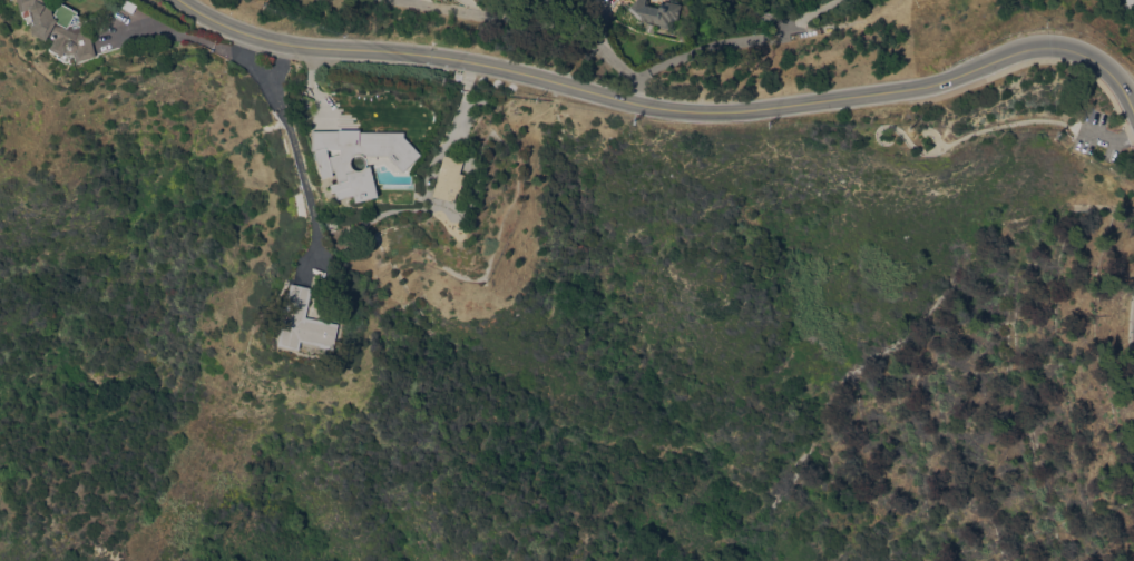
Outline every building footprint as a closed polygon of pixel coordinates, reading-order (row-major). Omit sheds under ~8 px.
[(25,16),(20,0),(50,0),(52,7),(53,6),(56,14),(59,9),(62,2),(79,11),(78,14),(88,20),(84,21),(86,29),(90,28),(98,56),(79,61),(77,52),(71,53),(68,52),(67,51),(65,55),(51,49),(57,39),(50,36),(49,40),(36,32),(32,22),(30,22),(29,18),(27,18),(26,16),(25,16)] [(665,3),(666,0),(682,4),(678,20),(675,20),(674,22),(671,22),(669,27),(641,20),(629,7),(637,0),(646,0),(645,4),(659,8),(661,3),(665,3)] [(655,24),(653,32),(644,30),(645,22),(655,24)] [(356,201),(355,195),(339,199),(336,190),(333,191),(331,184),(339,181),(335,170),(333,171),(334,175),(323,177),(315,150),(311,150),(312,129),(339,130),(339,129),(360,129),(360,131),(404,131),(404,136),(421,154),(403,171),(389,155),(365,155),(365,156),(363,155),(362,154),(360,154),(356,155),(353,156),(352,158),(351,160),(351,163),(352,166),(354,168),(355,169),(358,169),(360,169),(362,168),(364,167),(366,165),(368,166),(371,165),(380,195),(356,201)] [(293,283),(315,288),(310,316),(342,323),(336,348),(304,341),(302,350),(281,345),(293,283)]
